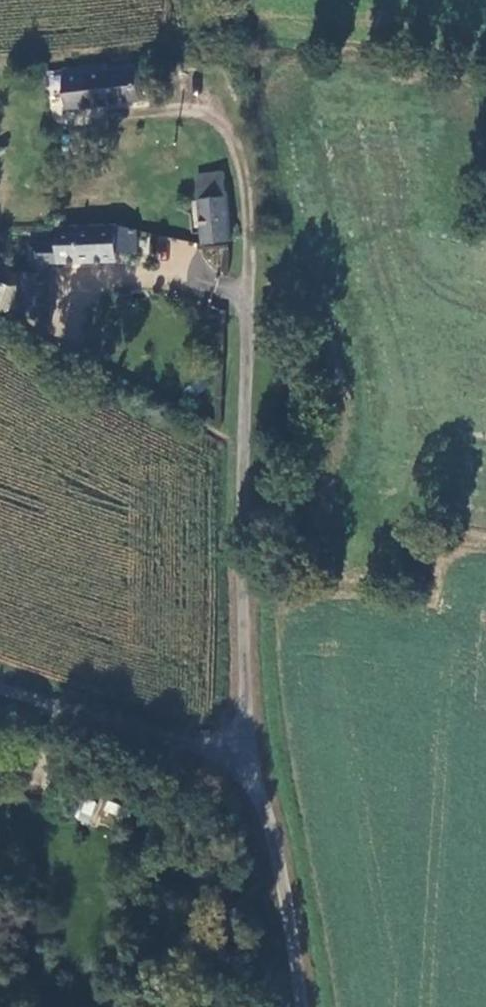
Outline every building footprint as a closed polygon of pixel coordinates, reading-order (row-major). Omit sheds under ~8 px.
[(103,74),(103,66),(64,71),(66,109),(141,105),(139,74),(103,74)] [(97,154),(95,132),(64,133),(66,154),(97,154)] [(200,189),(201,204),(224,203),(223,188),(200,189)] [(224,203),(231,202),(230,188),(223,188),(224,203)] [(204,249),(233,247),(231,202),(224,203),(201,204),(204,249)] [(55,265),(70,269),(118,268),(118,258),(115,234),(54,232),(55,245),(55,265)] [(138,256),(138,237),(115,234),(118,258),(138,256)] [(47,274),(46,265),(46,244),(22,244),(25,272),(47,274)] [(46,265),(55,265),(55,245),(46,244),(46,265)] [(47,319),(47,274),(25,272),(10,272),(10,315),(20,319),(47,319)] [(47,331),(47,319),(20,319),(47,331)]
